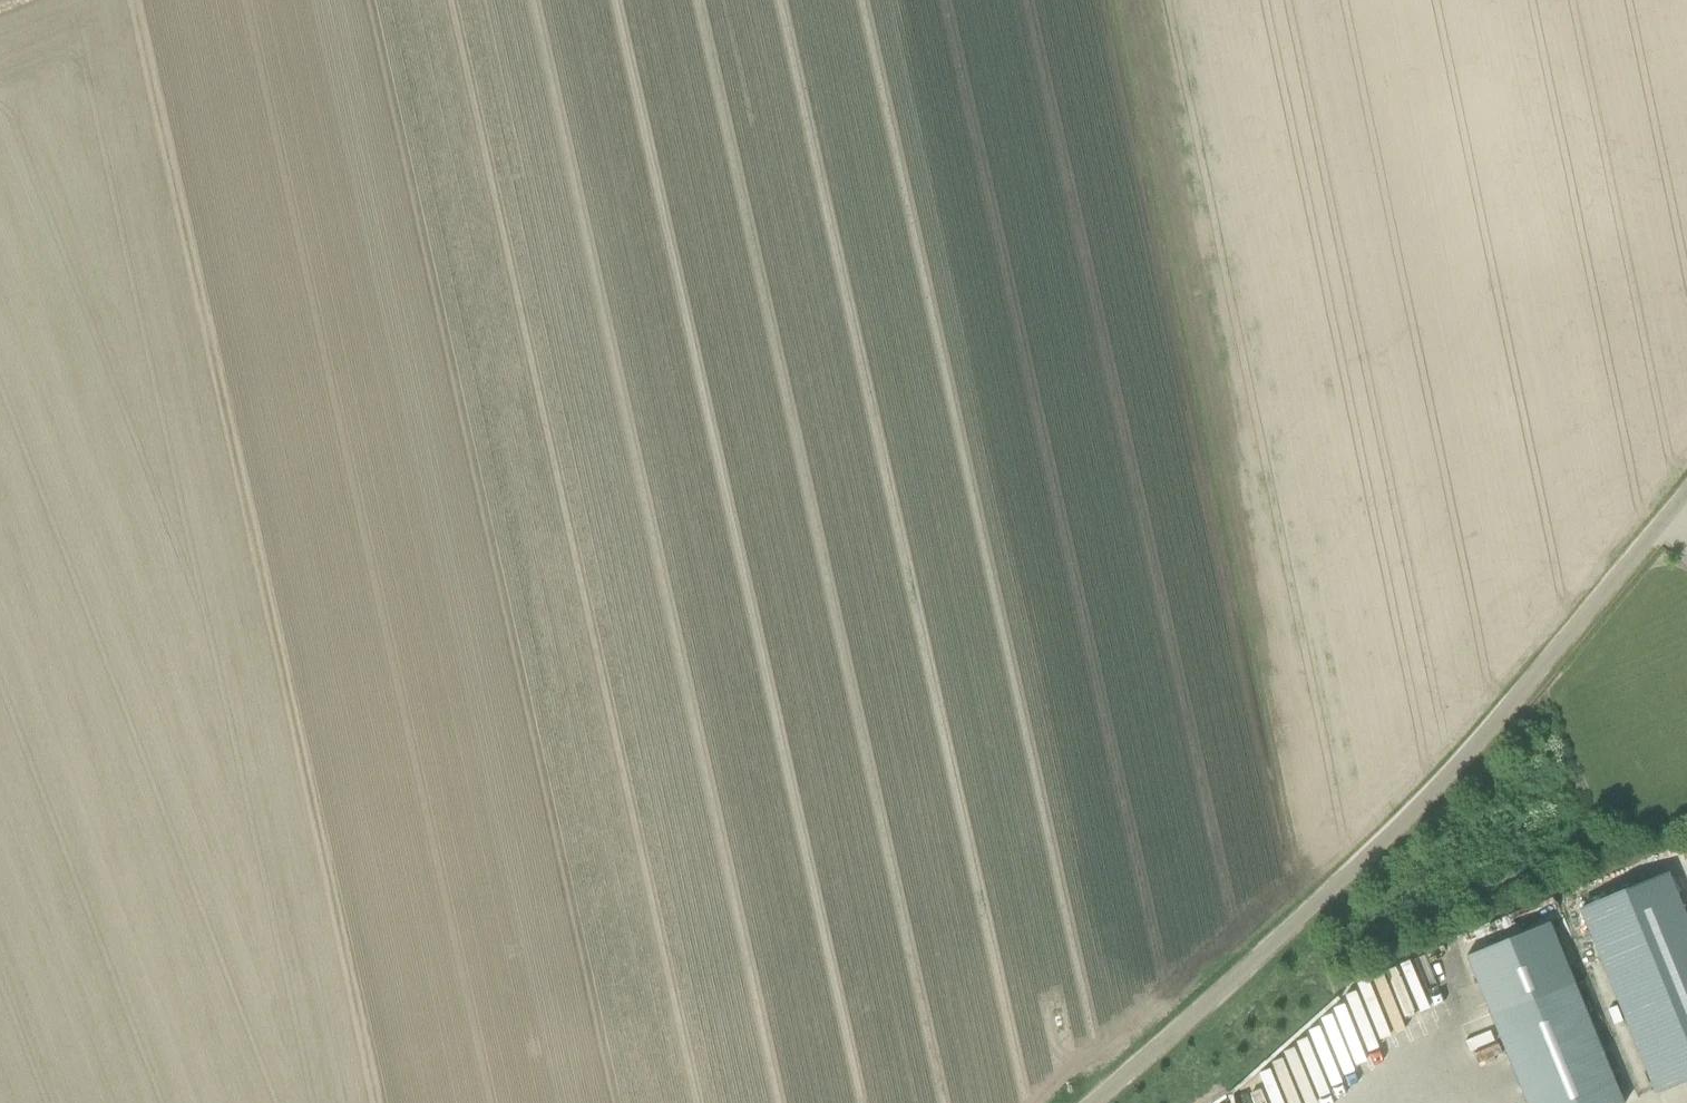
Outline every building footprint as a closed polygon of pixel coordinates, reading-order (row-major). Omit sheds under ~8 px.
[(1653,1094),(1686,1080),(1686,926),(1666,875),(1578,911),(1653,1094)] [(1432,1013),(1412,960),(1384,971),(1372,975),(1393,1029),(1432,1013)] [(1573,982),(1491,1016),(1527,1102),(1623,1102),(1573,982)] [(1349,1029),(1349,1064),(1366,1064),(1366,1029),(1349,1029)]
